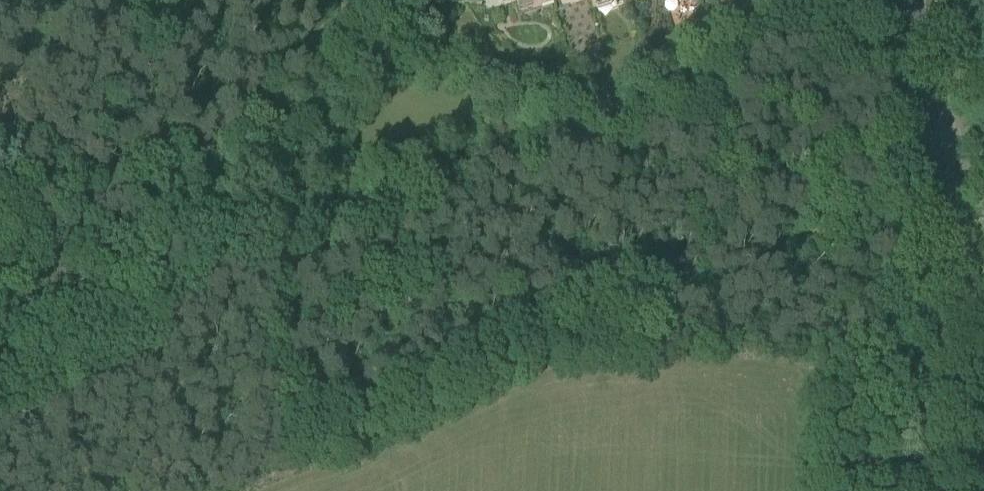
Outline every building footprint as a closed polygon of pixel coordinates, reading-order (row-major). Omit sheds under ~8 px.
[(519,13),(562,0),(515,0),(519,13)] [(593,9),(624,0),(590,0),(593,9)]
